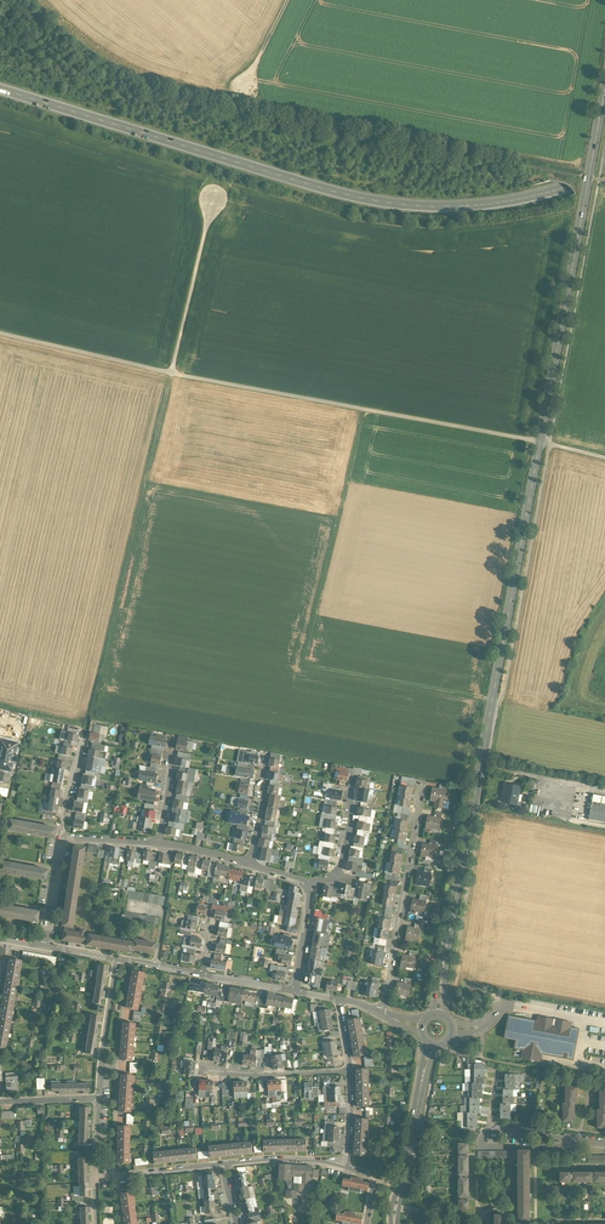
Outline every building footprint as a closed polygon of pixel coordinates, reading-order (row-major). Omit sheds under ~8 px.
[(79,729),(68,726),(67,734),(68,734),(77,736),(79,729)] [(93,726),(92,733),(90,733),(88,741),(91,741),(90,744),(92,744),(101,746),(103,736),(99,735),(100,727),(93,726)] [(77,736),(68,734),(67,741),(76,743),(77,739),(77,736)] [(165,738),(157,736),(157,739),(151,738),(149,745),(152,746),(163,747),(165,748),(166,740),(165,740),(165,738)] [(0,739),(0,765),(0,766),(0,769),(12,771),(15,759),(16,759),(17,756),(16,755),(19,743),(0,739)] [(187,744),(178,742),(176,750),(186,752),(186,750),(192,751),(194,743),(188,742),(187,744)] [(91,750),(104,753),(105,746),(101,746),(92,744),(91,750)] [(63,748),(62,748),(61,755),(70,756),(71,752),(71,749),(70,749),(63,748)] [(91,750),(89,750),(88,753),(88,757),(102,760),(104,760),(105,753),(104,753),(91,750)] [(178,752),(177,759),(190,761),(191,755),(178,752)] [(249,763),(250,755),(251,755),(251,753),(244,752),(242,763),(247,764),(249,765),(249,763)] [(67,763),(68,756),(59,754),(57,761),(67,763)] [(152,756),(148,755),(146,763),(160,765),(161,758),(152,756)] [(251,755),(250,755),(249,763),(258,765),(260,757),(258,757),(251,755)] [(102,760),(88,757),(86,767),(85,771),(94,773),(96,765),(101,766),(102,760)] [(279,758),(273,757),(273,760),(270,759),(269,762),(269,766),(278,768),(279,761),(278,761),(279,758)] [(190,761),(177,759),(176,762),(177,763),(176,766),(181,767),(188,768),(190,761)] [(67,763),(51,761),(50,768),(52,768),(64,770),(65,770),(66,766),(67,763)] [(26,771),(33,772),(35,765),(28,764),(19,762),(18,768),(23,769),(23,768),(27,769),(26,771)] [(254,769),(246,768),(247,764),(242,763),(239,763),(236,776),(252,779),(254,769)] [(64,770),(52,768),(51,775),(49,782),(52,783),(61,784),(62,780),(64,770)] [(360,777),(362,770),(354,768),(353,770),(352,776),(360,777)] [(9,784),(11,777),(12,771),(0,769),(0,782),(9,784)] [(180,771),(178,770),(177,776),(177,780),(179,781),(193,783),(195,773),(180,771)] [(277,771),(271,770),(271,773),(269,773),(269,776),(268,780),(277,782),(278,774),(277,774),(277,771)] [(347,774),(339,772),(338,780),(347,781),(348,775),(348,774),(347,774)] [(148,774),(140,773),(139,780),(147,781),(154,783),(155,783),(157,776),(148,774)] [(91,778),(82,777),(81,780),(82,780),(81,784),(90,786),(91,778)] [(358,780),(357,780),(356,787),(359,788),(365,789),(366,782),(358,780)] [(193,783),(179,781),(177,790),(177,791),(177,795),(186,796),(187,790),(191,791),(193,783)] [(414,783),(401,781),(401,786),(399,786),(398,796),(401,796),(412,798),(414,783)] [(248,783),(242,782),(242,785),(240,785),(238,792),(248,794),(249,786),(247,786),(248,783)] [(535,783),(528,782),(527,789),(534,791),(535,783)] [(60,792),(61,784),(52,783),(51,790),(60,792)] [(79,788),(78,791),(87,792),(88,789),(93,790),(94,787),(81,784),(80,788),(79,788)] [(277,785),(271,784),(271,787),(269,787),(269,790),(268,794),(271,794),(277,795),(278,788),(277,788),(277,785)] [(512,785),(505,784),(503,795),(504,795),(503,802),(517,805),(520,788),(511,786),(512,785)] [(148,789),(140,788),(138,798),(147,800),(154,801),(156,791),(148,789)] [(365,789),(359,788),(357,802),(366,803),(368,789),(365,789)] [(441,790),(432,788),(430,801),(435,802),(433,808),(442,810),(442,808),(446,809),(447,809),(448,806),(447,805),(448,802),(444,802),(446,791),(445,791),(441,790)] [(60,792),(51,790),(49,797),(50,797),(58,799),(59,794),(60,794),(60,792)] [(87,792),(78,791),(77,794),(78,794),(77,798),(86,799),(87,792)] [(341,792),(332,791),(332,794),(331,798),(340,800),(341,792)] [(175,798),(174,801),(184,802),(187,803),(188,797),(186,796),(177,795),(176,798),(175,798)] [(593,795),(588,820),(604,823),(604,797),(593,795)] [(412,798),(401,796),(399,806),(403,807),(409,808),(412,798)] [(58,799),(50,797),(47,811),(56,813),(59,799),(58,799)] [(246,799),(240,798),(239,800),(238,808),(247,809),(248,802),(245,801),(246,799)] [(277,799),(271,798),(271,800),(269,800),(269,804),(268,808),(277,809),(278,802),(277,802),(277,799)] [(76,801),(74,801),(72,811),(81,813),(85,814),(87,804),(86,804),(83,803),(83,802),(76,801)] [(184,802),(174,801),(174,804),(173,808),(182,810),(184,802)] [(146,804),(145,804),(144,808),(147,809),(147,811),(154,812),(155,806),(146,804)] [(336,805),(330,804),(330,807),(328,807),(327,814),(336,815),(336,812),(337,811),(337,808),(336,808),(336,805)] [(538,806),(530,805),(529,812),(536,813),(538,806)] [(294,807),(294,809),(292,809),(290,815),(297,816),(299,808),(294,807)] [(409,808),(403,807),(401,814),(408,816),(410,808),(409,808)] [(268,808),(266,817),(267,817),(266,821),(277,823),(280,810),(277,809),(268,808)] [(368,810),(359,809),(358,812),(358,816),(367,817),(368,810)] [(248,812),(238,810),(237,813),(231,812),(229,823),(237,825),(237,823),(246,825),(247,820),(248,820),(249,820),(249,818),(248,818),(247,817),(248,812)] [(147,811),(146,811),(145,818),(152,819),(154,820),(154,815),(155,815),(155,812),(154,812),(147,811)] [(83,822),(85,816),(75,814),(74,821),(83,822)] [(179,816),(170,814),(170,817),(170,818),(169,822),(178,823),(179,816)] [(145,818),(137,817),(136,823),(134,822),(133,830),(149,833),(152,819),(145,818)] [(433,818),(427,817),(425,829),(430,830),(430,827),(439,829),(440,819),(433,818)] [(334,820),(329,819),(328,821),(327,821),(326,828),(335,830),(336,825),(336,826),(337,823),(334,822),(334,820)] [(55,829),(8,820),(6,831),(53,839),(55,829)] [(83,822),(74,821),(73,828),(82,830),(83,822)] [(400,821),(398,821),(396,830),(406,832),(408,822),(407,822),(400,821)] [(367,824),(358,823),(357,826),(358,826),(357,830),(358,830),(365,831),(366,831),(367,824)] [(273,825),(267,824),(266,827),(263,827),(263,830),(262,834),(271,836),(273,828),(272,828),(273,825)] [(176,829),(167,828),(166,831),(166,835),(175,837),(176,829)] [(236,831),(234,830),(233,838),(237,839),(244,840),(246,840),(247,836),(247,833),(236,831)] [(406,832),(396,830),(394,840),(404,842),(406,832)] [(333,833),(327,832),(326,835),(324,842),(333,844),(334,839),(335,839),(335,837),(332,836),(333,833)] [(357,836),(355,836),(354,839),(355,839),(354,844),(363,845),(364,838),(357,836)] [(269,839),(263,838),(262,840),(260,840),(259,843),(259,847),(263,848),(268,849),(269,842),(268,842),(269,839)] [(236,844),(229,843),(228,851),(242,853),(242,849),(243,849),(243,846),(236,844)] [(333,848),(327,846),(327,849),(326,849),(323,849),(324,844),(320,843),(317,855),(334,858),(334,857),(333,857),(334,853),(335,853),(335,850),(332,850),(333,848)] [(428,845),(422,844),(420,857),(425,858),(425,855),(434,857),(436,847),(435,847),(428,845)] [(99,848),(88,846),(87,853),(97,854),(98,851),(98,850),(99,848)] [(353,847),(350,847),(349,852),(350,853),(349,857),(358,858),(359,851),(362,852),(362,849),(353,847)] [(403,849),(397,847),(395,854),(402,855),(403,849)] [(111,848),(109,857),(108,863),(118,865),(121,850),(118,849),(118,850),(111,848)] [(268,849),(263,848),(261,854),(271,855),(278,857),(279,851),(268,849)] [(135,852),(127,851),(126,861),(128,861),(127,866),(132,867),(134,859),(135,859),(135,860),(137,861),(138,853),(135,852)] [(154,856),(151,855),(152,853),(144,851),(143,861),(150,862),(150,861),(153,862),(154,856)] [(395,854),(392,853),(390,863),(400,865),(402,855),(395,854)] [(168,855),(160,854),(159,863),(166,865),(166,864),(169,865),(170,859),(167,858),(168,855)] [(271,855),(261,854),(261,857),(260,861),(269,863),(271,855)] [(186,859),(183,859),(184,856),(181,855),(176,855),(174,863),(182,865),(182,864),(185,865),(186,859)] [(200,859),(194,858),(190,857),(187,871),(195,872),(196,867),(198,868),(200,861),(200,859)] [(358,858),(349,857),(347,863),(357,865),(362,866),(363,859),(358,858)] [(327,861),(321,860),(321,862),(319,862),(318,869),(327,871),(328,864),(327,863),(327,861)] [(211,862),(208,862),(207,862),(203,861),(203,862),(202,869),(202,870),(209,871),(212,871),(213,866),(210,865),(211,862)] [(357,865),(347,863),(347,867),(347,868),(347,871),(355,872),(357,865)] [(400,865),(390,863),(389,873),(398,875),(400,865)] [(357,865),(355,872),(354,872),(354,875),(369,878),(369,874),(361,873),(362,866),(357,865)] [(224,867),(221,866),(221,867),(217,866),(216,866),(215,872),(213,882),(219,883),(220,881),(227,883),(228,879),(230,871),(223,870),(224,867)] [(237,871),(234,871),(230,870),(230,871),(228,879),(235,881),(235,880),(238,880),(239,875),(237,874),(237,871)] [(423,873),(417,872),(415,884),(420,885),(421,883),(429,884),(431,875),(430,874),(423,873)] [(149,880),(157,882),(159,875),(150,874),(149,880)] [(250,877),(247,876),(243,876),(239,891),(247,893),(248,886),(251,887),(253,878),(250,877)] [(119,886),(127,887),(128,879),(120,878),(119,886)] [(267,880),(261,879),(257,878),(255,887),(262,889),(263,888),(265,889),(267,880)] [(398,881),(391,880),(389,887),(396,888),(398,881)] [(181,881),(179,889),(184,890),(183,892),(187,893),(189,883),(181,881)] [(274,882),(270,881),(269,890),(273,890),(273,891),(277,892),(278,886),(274,885),(274,882)] [(367,885),(360,883),(358,893),(366,894),(367,885)] [(350,887),(342,885),(342,890),(341,894),(341,895),(346,895),(345,900),(347,900),(349,889),(350,887)] [(374,886),(367,885),(366,894),(372,895),(374,886)] [(296,888),(290,886),(289,891),(291,891),(289,900),(299,901),(300,894),(298,894),(298,889),(296,889),(296,888)] [(389,887),(386,886),(384,896),(394,897),(396,888),(389,887)] [(332,888),(325,887),(323,896),(323,900),(336,902),(337,898),(334,898),(336,889),(332,889),(332,888)] [(356,890),(349,889),(347,900),(354,901),(356,890)] [(166,898),(128,892),(127,899),(164,905),(166,898)] [(270,900),(280,901),(281,893),(274,892),(273,896),(270,895),(270,900)] [(394,897),(384,896),(383,906),(386,906),(392,907),(394,897)] [(419,901),(412,899),(410,912),(415,913),(416,911),(424,912),(426,902),(425,902),(419,901)] [(298,905),(289,903),(289,904),(287,912),(280,911),(279,916),(296,919),(297,911),(299,911),(300,911),(300,909),(299,908),(298,908),(298,905)] [(204,905),(199,904),(198,907),(196,914),(205,916),(207,908),(204,908),(204,905)] [(231,914),(232,908),(213,904),(211,911),(216,912),(225,913),(231,914)] [(0,905),(0,916),(36,923),(38,912),(0,905)] [(322,912),(315,911),(314,918),(321,919),(322,912)] [(225,913),(216,912),(215,919),(224,921),(225,913)] [(159,919),(125,913),(124,921),(157,926),(159,919)] [(392,914),(385,913),(384,920),(390,921),(391,921),(392,914)] [(296,919),(279,916),(278,924),(288,926),(287,932),(296,934),(297,926),(294,926),(295,923),(296,919)] [(314,918),(313,922),(312,925),(313,925),(313,928),(315,928),(318,929),(318,926),(322,927),(321,928),(326,929),(328,920),(321,919),(314,918)] [(384,920),(380,919),(378,928),(388,930),(390,921),(384,920)] [(188,921),(182,920),(181,928),(196,931),(196,930),(196,926),(197,927),(198,923),(188,921)] [(322,927),(318,926),(318,929),(315,928),(315,932),(325,934),(326,929),(321,928),(322,927)] [(72,928),(64,927),(62,940),(83,943),(84,934),(85,930),(72,928)] [(388,930),(378,928),(377,939),(387,940),(388,930)] [(414,929),(407,928),(405,940),(410,941),(411,938),(419,940),(421,930),(420,930),(414,929)] [(228,930),(219,929),(217,936),(227,938),(228,930)] [(325,934),(315,932),(314,937),(312,946),(322,948),(323,941),(322,941),(323,940),(329,941),(330,935),(325,934)] [(193,936),(193,939),(185,938),(184,944),(182,944),(182,947),(196,950),(196,947),(200,948),(201,940),(199,940),(199,937),(193,936)] [(281,947),(283,937),(281,937),(280,940),(276,939),(274,945),(281,947)] [(291,939),(283,937),(281,948),(290,949),(292,941),(290,941),(291,939)] [(155,944),(132,940),(132,943),(131,950),(153,954),(155,944)] [(230,944),(220,943),(219,945),(217,945),(216,953),(229,955),(231,945),(230,944)] [(351,956),(353,946),(347,945),(345,955),(351,956)] [(322,948),(312,946),(312,950),(311,951),(310,956),(322,958),(324,959),(326,949),(322,948)] [(55,958),(22,952),(21,959),(54,964),(55,958)] [(195,953),(189,952),(188,955),(187,955),(185,962),(194,963),(195,959),(196,956),(194,956),(195,953)] [(377,952),(374,952),(371,965),(382,967),(382,963),(384,953),(377,952)] [(285,954),(276,953),(275,959),(280,960),(282,961),(281,964),(291,966),(293,956),(285,954)] [(409,957),(402,955),(400,968),(405,969),(406,966),(414,968),(416,958),(409,957)] [(21,961),(9,959),(6,977),(18,979),(21,961)] [(220,960),(215,959),(214,961),(212,961),(210,968),(225,971),(225,969),(226,964),(220,962),(220,960)] [(319,961),(310,960),(309,967),(310,967),(308,974),(314,975),(322,976),(323,968),(318,967),(319,961)] [(108,966),(98,965),(96,978),(103,979),(105,972),(107,972),(108,966)] [(287,971),(279,970),(280,967),(271,966),(270,972),(277,973),(276,980),(285,982),(287,971)] [(144,973),(132,971),(128,989),(140,991),(144,973)] [(308,974),(306,973),(305,979),(305,983),(314,985),(313,987),(319,988),(320,984),(314,983),(315,977),(314,977),(314,975),(308,974)] [(18,979),(6,977),(3,995),(15,998),(18,979)] [(106,979),(103,979),(96,978),(94,990),(101,992),(101,991),(103,985),(105,985),(106,979)] [(339,983),(328,981),(326,990),(337,992),(339,983)] [(356,983),(348,981),(347,989),(355,990),(356,983)] [(200,983),(200,986),(192,985),(191,992),(204,994),(206,984),(200,983)] [(378,985),(368,983),(366,996),(376,998),(378,985)] [(404,984),(397,983),(395,995),(401,997),(401,994),(409,995),(411,985),(404,984)] [(219,987),(206,984),(204,994),(217,997),(219,990),(219,987)] [(140,991),(128,989),(125,1007),(137,1010),(140,991)] [(101,992),(94,990),(92,1003),(100,1005),(101,997),(103,998),(104,992),(101,991),(101,992)] [(244,991),(238,990),(237,992),(230,991),(229,998),(242,1001),(244,991)] [(256,996),(249,994),(249,992),(244,991),(242,1001),(254,1003),(256,996)] [(3,995),(0,1011),(0,1014),(12,1016),(15,998),(3,995)] [(262,997),(256,996),(254,1003),(254,1007),(260,1008),(261,1000),(262,997)] [(281,997),(275,996),(275,999),(268,998),(266,1005),(279,1007),(281,997)] [(294,1000),(281,997),(279,1007),(285,1008),(284,1013),(290,1013),(290,1012),(292,1012),(294,1000)] [(318,1004),(310,1005),(312,1013),(315,1012),(319,1011),(318,1006),(319,1006),(318,1004)] [(319,1006),(318,1006),(319,1011),(315,1012),(317,1019),(331,1017),(330,1010),(326,1010),(325,1005),(319,1006)] [(134,1010),(132,1020),(139,1022),(141,1012),(134,1010)] [(0,1014),(0,1033),(8,1034),(12,1016),(0,1014)] [(101,1017),(91,1015),(89,1028),(96,1029),(97,1022),(100,1023),(101,1017)] [(528,1020),(521,1019),(520,1019),(509,1017),(509,1016),(508,1016),(508,1017),(505,1038),(516,1040),(515,1049),(523,1050),(522,1058),(540,1062),(541,1054),(573,1059),(575,1050),(571,1050),(575,1029),(570,1028),(571,1023),(563,1022),(562,1021),(562,1022),(555,1020),(554,1020),(547,1019),(546,1018),(546,1019),(538,1017),(537,1022),(536,1022),(536,1021),(536,1022),(528,1020)] [(331,1017),(317,1019),(319,1032),(333,1030),(331,1017)] [(360,1018),(348,1020),(351,1039),(363,1037),(360,1018)] [(135,1024),(122,1023),(121,1041),(133,1043),(135,1024)] [(96,1029),(89,1028),(87,1041),(94,1042),(95,1035),(98,1035),(99,1029),(96,1029)] [(0,1033),(0,1051),(5,1052),(8,1034),(0,1033)] [(363,1037),(351,1039),(354,1057),(367,1055),(363,1037)] [(94,1042),(87,1041),(85,1054),(92,1055),(93,1047),(96,1048),(97,1042),(94,1042)] [(133,1043),(121,1041),(119,1060),(131,1061),(133,1043)] [(331,1042),(325,1043),(326,1050),(336,1049),(335,1042),(331,1042)] [(228,1047),(221,1047),(221,1050),(220,1063),(226,1063),(228,1047)] [(337,1056),(336,1049),(326,1050),(328,1057),(328,1058),(333,1057),(337,1056)] [(260,1051),(251,1051),(250,1056),(250,1057),(249,1066),(256,1067),(257,1057),(260,1057),(260,1051)] [(281,1055),(271,1057),(272,1063),(282,1061),(281,1055)] [(372,1067),(371,1056),(364,1057),(366,1068),(372,1067)] [(282,1061),(272,1063),(274,1070),(284,1068),(282,1061)] [(368,1069),(356,1069),(357,1088),(369,1088),(368,1069)] [(16,1073),(8,1073),(8,1077),(5,1078),(6,1092),(17,1091),(16,1073)] [(132,1075),(120,1074),(119,1093),(131,1094),(132,1075)] [(44,1079),(36,1079),(37,1090),(44,1090),(44,1079)] [(312,1084),(308,1084),(307,1083),(306,1081),(305,1082),(304,1082),(304,1084),(305,1093),(305,1098),(313,1097),(313,1095),(312,1088),(312,1084)] [(219,1085),(219,1088),(222,1088),(222,1095),(228,1095),(227,1082),(222,1082),(222,1085),(219,1085)] [(63,1094),(63,1084),(51,1084),(51,1092),(58,1091),(58,1094),(63,1094)] [(76,1084),(63,1084),(63,1094),(69,1094),(69,1091),(76,1091),(76,1084)] [(88,1094),(88,1084),(76,1084),(76,1091),(83,1091),(83,1094),(88,1094)] [(577,1087),(565,1086),(565,1104),(563,1104),(563,1122),(574,1122),(574,1104),(576,1104),(577,1087)] [(369,1088),(357,1088),(357,1107),(369,1106),(369,1088)] [(131,1094),(119,1093),(118,1112),(130,1112),(131,1094)] [(89,1108),(80,1108),(79,1121),(86,1121),(86,1114),(89,1114),(89,1108)] [(1,1119),(14,1118),(14,1111),(0,1111),(1,1119)] [(126,1115),(118,1115),(117,1124),(125,1124),(126,1115)] [(369,1119),(356,1119),(355,1137),(367,1138),(369,1119)] [(86,1121),(79,1121),(79,1133),(89,1133),(89,1128),(86,1128),(86,1121)] [(129,1126),(117,1126),(117,1145),(129,1145),(129,1126)] [(335,1127),(329,1127),(329,1134),(338,1135),(339,1127),(335,1127)] [(89,1133),(79,1133),(78,1146),(85,1146),(86,1139),(88,1139),(89,1133)] [(329,1134),(323,1134),(323,1141),(327,1142),(328,1141),(329,1141),(329,1142),(334,1142),(338,1142),(338,1135),(329,1134)] [(367,1138),(355,1137),(354,1156),(366,1157),(367,1138)] [(306,1140),(285,1141),(285,1152),(306,1151),(306,1140)] [(285,1141),(263,1141),(264,1152),(285,1152),(285,1141)] [(251,1143),(230,1145),(231,1156),(252,1154),(251,1143)] [(468,1144),(458,1144),(458,1153),(460,1153),(460,1156),(458,1156),(458,1165),(468,1166),(468,1156),(467,1156),(467,1153),(468,1153),(468,1144)] [(129,1145),(117,1145),(116,1163),(129,1163),(129,1145)] [(230,1145),(209,1147),(210,1158),(231,1156),(230,1145)] [(196,1149),(175,1151),(176,1162),(197,1160),(196,1149)] [(175,1151),(153,1153),(155,1164),(176,1162),(175,1151)] [(529,1151),(518,1151),(518,1152),(518,1158),(518,1168),(529,1168),(529,1151)] [(87,1158),(77,1158),(78,1171),(85,1171),(85,1164),(88,1164),(87,1158)] [(312,1167),(300,1166),(300,1167),(291,1167),(291,1165),(280,1164),(278,1180),(288,1181),(288,1191),(286,1191),(286,1199),(296,1199),(297,1192),(304,1192),(304,1185),(311,1185),(311,1178),(318,1179),(319,1171),(312,1170),(312,1167)] [(468,1166),(458,1165),(458,1175),(460,1175),(460,1178),(458,1178),(458,1188),(468,1188),(468,1178),(467,1178),(467,1175),(468,1175),(468,1166)] [(529,1168),(518,1168),(518,1186),(529,1186),(529,1168)] [(85,1171),(78,1171),(79,1183),(89,1183),(89,1177),(86,1178),(85,1171)] [(582,1173),(572,1173),(572,1174),(569,1174),(569,1173),(560,1173),(560,1183),(569,1183),(569,1181),(572,1181),(572,1183),(582,1183),(582,1173)] [(592,1173),(582,1173),(582,1183),(591,1183),(591,1181),(594,1181),(594,1183),(604,1183),(604,1173),(594,1173),(594,1174),(592,1174),(592,1173)] [(245,1174),(235,1176),(236,1182),(239,1181),(241,1188),(248,1186),(245,1174)] [(213,1176),(203,1176),(204,1189),(211,1188),(210,1182),(213,1181),(213,1176)] [(356,1179),(351,1178),(350,1181),(343,1180),(342,1186),(349,1188),(348,1191),(354,1192),(356,1179)] [(362,1180),(356,1179),(354,1192),(359,1193),(360,1189),(368,1191),(369,1184),(361,1183),(362,1180)] [(89,1183),(79,1183),(80,1196),(87,1196),(86,1189),(89,1189),(89,1183)] [(248,1186),(241,1188),(242,1194),(240,1195),(241,1201),(251,1198),(248,1186)] [(529,1186),(518,1186),(518,1204),(529,1204),(529,1186)] [(211,1188),(204,1189),(205,1201),(215,1201),(214,1195),(211,1196),(211,1188)] [(468,1197),(468,1188),(458,1188),(458,1197),(460,1197),(460,1200),(458,1200),(458,1210),(468,1210),(468,1200),(467,1200),(467,1197),(468,1197)] [(132,1192),(120,1194),(122,1212),(134,1211),(132,1192)] [(251,1198),(241,1201),(242,1206),(245,1205),(247,1213),(254,1211),(251,1198)] [(215,1201),(205,1201),(206,1214),(213,1214),(212,1206),(215,1206),(215,1201)] [(529,1204),(518,1204),(518,1221),(529,1221),(529,1204)] [(90,1207),(80,1208),(80,1221),(87,1220),(87,1214),(90,1213),(90,1207)] [(122,1212),(124,1223),(136,1223),(134,1211),(122,1212)] [(345,1212),(344,1215),(337,1213),(336,1221),(343,1222),(342,1223),(348,1223),(350,1213),(345,1212)] [(350,1213),(348,1223),(354,1223),(356,1223),(362,1223),(363,1218),(355,1217),(356,1214),(350,1213)] [(260,1215),(248,1218),(249,1223),(257,1222),(261,1221),(260,1215)] [(495,1215),(494,1223),(505,1223),(505,1216),(495,1215)]
